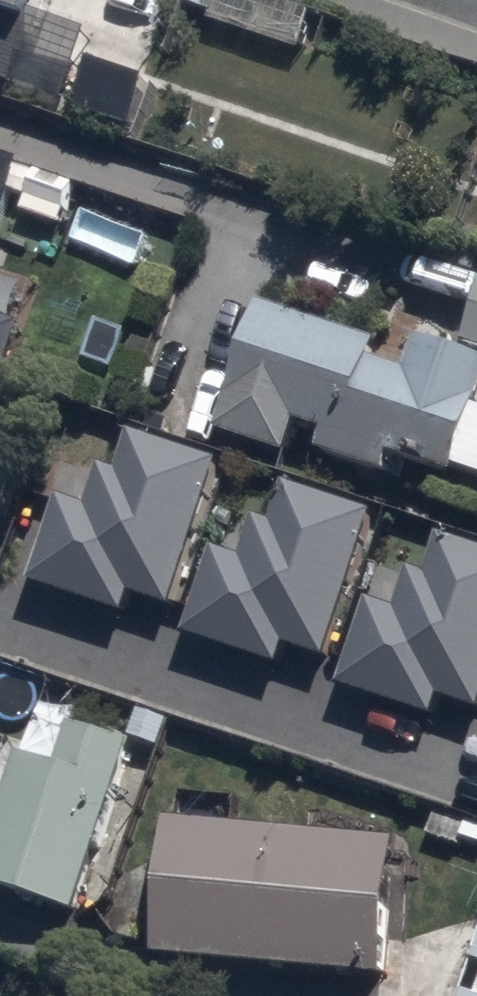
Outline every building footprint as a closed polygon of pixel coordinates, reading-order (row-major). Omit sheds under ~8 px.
[(9,91),(37,0),(0,0),(0,88),(9,91)] [(213,8),(216,0),(190,0),(213,8)] [(129,126),(147,75),(94,56),(75,107),(129,126)] [(0,149),(0,200),(17,155),(0,149)] [(72,174),(26,160),(17,189),(24,191),(19,207),(59,219),(72,174)] [(219,419),(290,443),(300,412),(324,421),(317,442),(389,466),(398,439),(455,458),(476,392),(476,284),(461,333),(415,318),(407,339),(262,291),(219,419)] [(9,362),(27,316),(0,306),(0,359),(9,362)] [(106,484),(68,470),(32,566),(163,614),(220,461),(128,426),(106,484)] [(298,487),(208,541),(187,627),(325,661),(364,503),(298,487)] [(476,706),(476,548),(431,532),(413,583),(379,571),(342,676),(432,709),(438,692),(476,706)] [(0,809),(0,879),(80,902),(129,733),(70,716),(60,752),(20,740),(0,809)] [(170,813),(163,951),(385,962),(391,830),(225,822),(227,791),(190,789),(188,814),(170,813)] [(464,980),(459,995),(476,995),(476,985),(464,980)]
